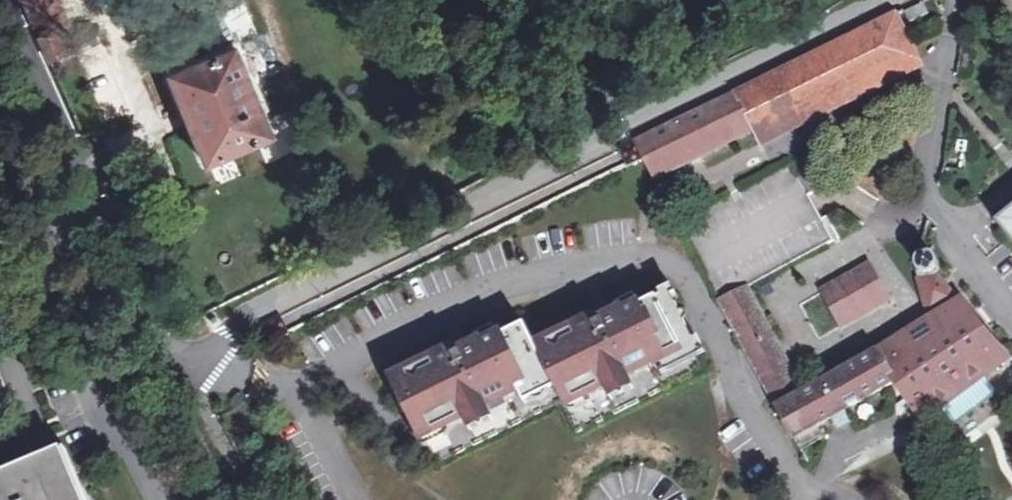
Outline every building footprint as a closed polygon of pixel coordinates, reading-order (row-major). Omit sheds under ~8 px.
[(47,61),(65,53),(55,30),(66,26),(55,0),(21,0),(47,61)] [(219,10),(177,28),(183,42),(195,38),(204,58),(183,68),(179,58),(164,64),(205,162),(271,135),(219,10)] [(716,102),(734,139),(753,130),(735,92),(716,102)] [(636,141),(644,157),(655,179),(696,158),(734,139),(716,102),(636,141)] [(644,157),(636,141),(619,149),(627,166),(644,157)] [(678,223),(719,301),(744,287),(832,241),(815,210),(803,188),(789,162),(736,191),(678,223)] [(994,224),(1011,245),(1011,209),(994,224)] [(796,379),(770,393),(794,438),(893,381),(925,424),(1007,362),(971,311),(934,259),(924,257),(919,267),(931,321),(804,394),(796,379)] [(843,328),(889,303),(867,264),(821,289),(823,292),(842,327),(843,328)] [(620,317),(616,309),(546,343),(549,350),(537,355),(560,401),(576,434),(703,370),(660,286),(636,299),(640,307),(620,317)] [(719,301),(756,370),(782,356),(744,287),(719,301)] [(613,302),(616,309),(620,317),(640,307),(636,299),(632,292),(613,302)] [(560,401),(537,355),(534,348),(519,317),(494,330),(498,338),(479,347),(475,339),(394,379),(436,464),(560,401)] [(498,338),(494,330),(491,323),(472,333),(475,339),(479,347),(498,338)] [(549,350),(546,343),(534,348),(537,355),(549,350)] [(770,393),(796,379),(783,355),(782,356),(756,370),(770,393)] [(58,455),(0,479),(0,499),(77,499),(58,455)]
